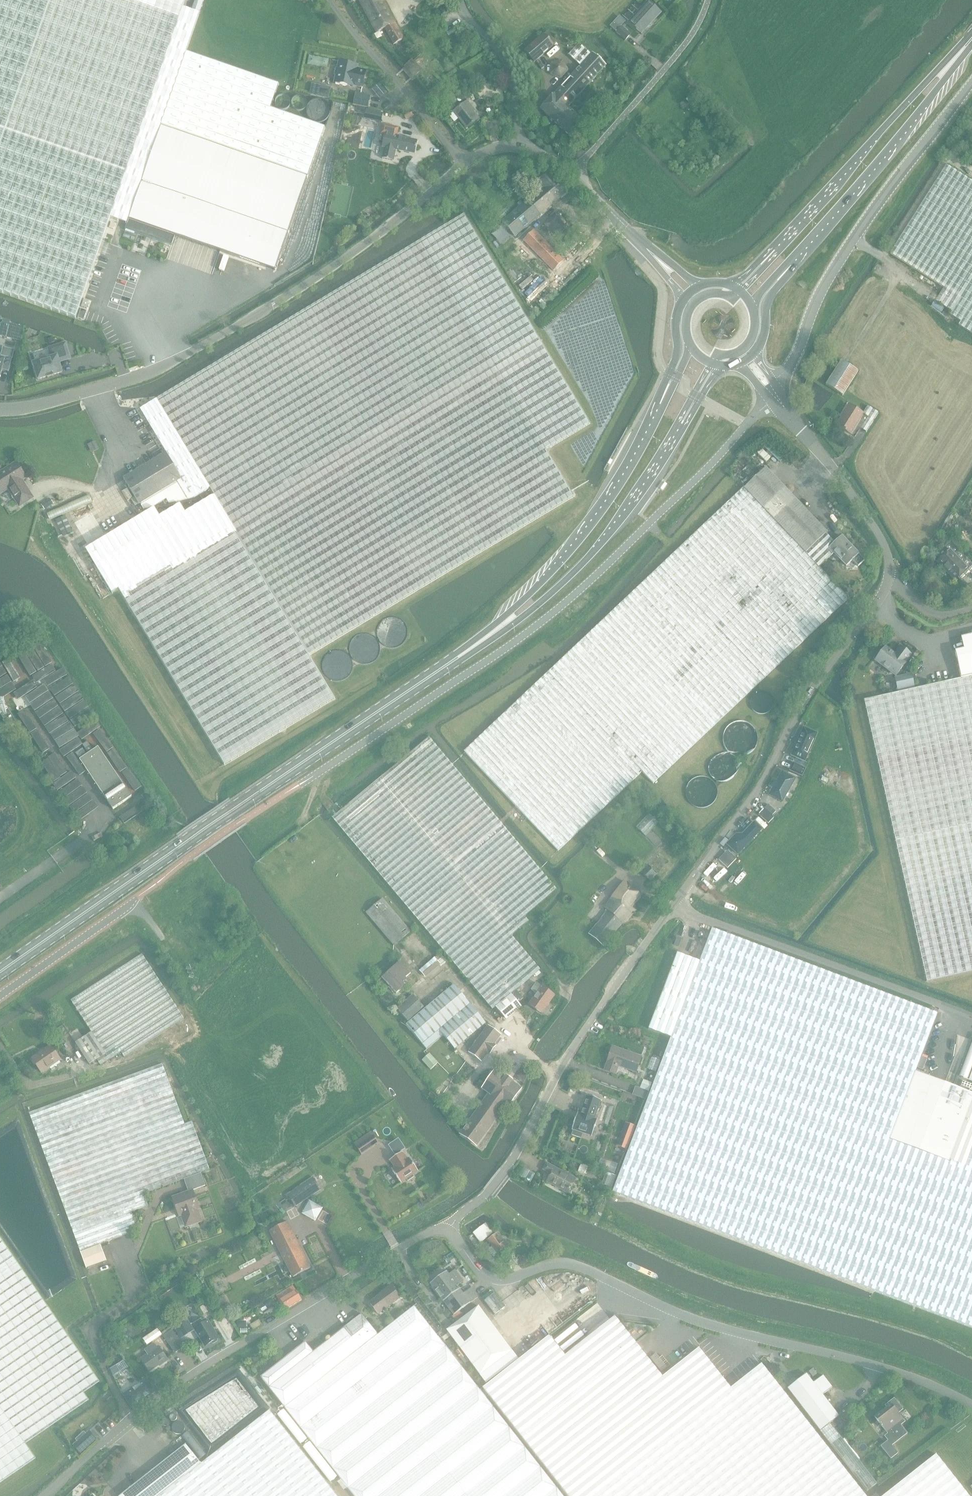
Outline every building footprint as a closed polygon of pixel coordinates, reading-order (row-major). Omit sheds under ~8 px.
[(270,109),(278,84),(186,52),(199,14),(183,8),(186,0),(0,0),(0,291),(76,318),(110,218),(127,224),(125,229),(172,245),(175,236),(275,270),(286,237),(324,128),(270,109)] [(383,0),(375,0),(362,6),(375,33),(383,29),(393,45),(403,40),(383,0)] [(649,25),(660,13),(648,2),(629,23),(641,34),(642,33),(641,33),(648,25),(649,25)] [(625,41),(630,35),(621,27),(616,32),(625,41)] [(533,62),(553,46),(543,35),(524,51),(533,62)] [(567,107),(571,103),(605,67),(591,55),(579,44),(568,55),(580,66),(559,90),(555,94),(554,94),(540,109),(569,135),(582,121),(567,107)] [(413,60),(406,67),(415,77),(429,65),(421,56),(415,62),(413,60)] [(551,63),(551,74),(561,79),(568,69),(562,60),(551,63)] [(336,69),(335,76),(334,84),(354,88),(354,87),(362,88),(366,71),(351,68),(352,65),(339,62),(337,69),(336,69)] [(312,83),(309,95),(317,97),(317,96),(329,99),(331,88),(312,83)] [(436,86),(428,91),(433,101),(441,96),(436,86)] [(370,96),(355,93),(353,105),(368,108),(370,96)] [(466,128),(478,119),(470,109),(472,108),(467,102),(459,108),(456,103),(451,107),(454,112),(466,128)] [(366,110),(364,119),(381,122),(383,113),(366,110)] [(394,159),(397,148),(417,152),(419,140),(398,135),(400,126),(384,122),(382,132),(386,133),(383,145),(385,146),(383,156),(394,159)] [(521,206),(502,222),(515,237),(526,227),(566,193),(549,173),(536,184),(541,189),(523,205),(522,203),(521,203),(520,205),(521,206)] [(513,191),(520,185),(514,178),(507,184),(513,191)] [(185,513),(95,567),(110,594),(118,590),(223,764),(335,698),(309,655),(574,493),(546,448),(588,423),(463,215),(141,409),(183,479),(195,497),(211,487),(215,495),(185,513)] [(530,230),(522,237),(552,266),(559,258),(530,230)] [(521,244),(520,245),(537,261),(541,257),(533,249),(524,241),(521,244)] [(84,299),(82,307),(88,309),(91,301),(84,299)] [(935,301),(932,305),(941,312),(944,308),(935,301)] [(81,309),(78,318),(84,320),(87,311),(81,309)] [(9,326),(7,337),(21,341),(24,327),(10,324),(9,326)] [(51,358),(33,363),(38,380),(47,377),(48,378),(53,376),(53,375),(62,373),(59,362),(70,359),(65,343),(48,348),(51,358)] [(0,377),(2,370),(9,372),(12,358),(14,350),(3,347),(1,358),(0,358),(0,377)] [(842,396),(858,372),(841,361),(826,385),(842,396)] [(850,434),(863,414),(849,405),(842,416),(843,417),(837,426),(850,434)] [(867,406),(862,414),(868,417),(861,429),(866,432),(879,413),(867,406)] [(166,454),(125,479),(140,505),(143,510),(150,509),(166,500),(168,504),(188,500),(195,497),(183,479),(182,480),(166,454)] [(2,494),(4,498),(11,493),(20,507),(34,498),(28,489),(26,491),(21,482),(27,478),(19,465),(2,476),(1,473),(0,474),(0,492),(2,494)] [(766,468),(745,488),(806,553),(827,533),(766,468)] [(805,553),(806,553),(745,488),(464,752),(558,852),(641,773),(653,785),(848,599),(805,553)] [(132,499),(126,489),(121,493),(127,502),(132,499)] [(50,499),(41,505),(44,510),(53,505),(50,499)] [(155,508),(85,551),(95,567),(185,513),(180,504),(160,517),(155,508)] [(71,532),(65,517),(55,521),(62,537),(71,532)] [(858,567),(864,560),(842,537),(827,551),(831,555),(834,553),(846,566),(852,560),(858,567)] [(937,554),(941,558),(938,560),(949,571),(949,574),(955,580),(958,578),(961,581),(971,572),(971,564),(958,549),(951,541),(937,554)] [(960,677),(971,675),(971,635),(961,638),(964,649),(955,651),(960,677)] [(911,655),(901,647),(895,655),(885,648),(876,661),(896,676),(906,663),(905,662),(911,655)] [(898,691),(914,688),(911,674),(895,677),(898,691)] [(960,677),(961,679),(864,700),(926,981),(971,971),(971,675),(960,677)] [(20,712),(33,703),(25,690),(11,699),(20,712)] [(0,706),(0,713),(8,708),(5,703),(0,706)] [(801,733),(792,758),(806,763),(815,738),(801,733)] [(493,1010),(496,1007),(511,994),(518,1003),(523,999),(516,991),(540,971),(512,936),(529,922),(525,917),(556,890),(429,738),(333,819),(419,922),(419,921),(493,1010)] [(112,810),(131,798),(98,748),(79,760),(112,810)] [(78,758),(85,753),(82,749),(75,754),(78,758)] [(793,762),(789,771),(802,776),(806,768),(793,762)] [(773,787),(769,794),(782,802),(795,779),(782,772),(776,781),(773,779),(770,785),(773,787)] [(768,823),(773,817),(772,816),(775,812),(767,804),(758,815),(768,823)] [(649,814),(636,828),(646,837),(658,823),(649,814)] [(730,847),(737,854),(761,829),(754,822),(739,838),(736,835),(731,840),(734,843),(730,847)] [(602,843),(597,839),(591,845),(596,850),(602,843)] [(727,851),(719,860),(728,869),(736,859),(727,851)] [(647,864),(640,873),(650,881),(657,873),(647,864)] [(608,911),(598,923),(595,927),(589,934),(604,946),(632,911),(629,908),(639,895),(624,882),(604,908),(608,911)] [(394,946),(410,933),(383,900),(367,914),(394,946)] [(915,1073),(937,1014),(711,931),(700,961),(699,961),(670,1039),(613,1192),(971,1328),(971,1101),(949,1163),(889,1140),(915,1073)] [(660,1035),(670,1039),(699,961),(689,957),(677,953),(648,1030),(660,1035)] [(69,1002),(91,1033),(106,1054),(97,1061),(100,1066),(120,1052),(124,1058),(183,1017),(140,954),(69,1002)] [(420,971),(425,977),(439,965),(440,967),(446,962),(439,954),(420,971)] [(400,961),(377,982),(385,991),(390,986),(397,993),(407,984),(403,980),(411,973),(400,961)] [(542,1013),(555,995),(542,987),(536,983),(531,990),(536,994),(529,1004),(542,1013)] [(470,1053),(487,1027),(454,985),(406,1024),(428,1049),(445,1035),(463,1058),(470,1053)] [(521,1007),(518,1003),(511,994),(496,1007),(506,1020),(521,1007)] [(408,1021),(424,1007),(413,995),(397,1009),(408,1021)] [(500,1036),(487,1027),(470,1053),(481,1061),(488,1053),(490,1054),(496,1046),(494,1045),(500,1036)] [(89,1066),(97,1061),(106,1054),(91,1033),(75,1044),(89,1066)] [(42,1072),(60,1060),(51,1046),(33,1058),(42,1072)] [(635,1072),(640,1058),(612,1048),(604,1070),(613,1073),(616,1066),(635,1072)] [(438,1063),(429,1054),(422,1061),(430,1070),(438,1063)] [(652,1057),(647,1069),(656,1072),(660,1060),(652,1057)] [(29,1113),(81,1252),(99,1245),(138,1230),(132,1212),(148,1206),(144,1194),(210,1170),(192,1121),(185,1124),(163,1065),(29,1113)] [(508,1108),(521,1090),(511,1083),(511,1082),(506,1078),(505,1079),(495,1072),(482,1089),(490,1094),(461,1134),(476,1145),(505,1105),(508,1108)] [(971,1101),(971,1094),(915,1073),(889,1140),(949,1163),(971,1101)] [(645,1100),(652,1083),(644,1080),(638,1097),(645,1100)] [(604,1093),(589,1088),(583,1106),(580,1105),(575,1121),(576,1122),(575,1127),(583,1130),(585,1125),(594,1128),(600,1112),(597,1111),(604,1093)] [(616,1147),(626,1151),(635,1127),(625,1123),(616,1147)] [(371,1131),(362,1138),(370,1149),(379,1143),(371,1131)] [(401,1152),(390,1160),(395,1168),(392,1170),(401,1183),(406,1179),(408,1181),(414,1177),(413,1175),(418,1171),(409,1158),(407,1160),(401,1152)] [(601,1158),(597,1167),(615,1174),(615,1173),(618,1165),(601,1159),(601,1158)] [(568,1193),(576,1179),(546,1163),(543,1170),(551,1174),(547,1181),(555,1185),(556,1185),(561,1187),(560,1189),(568,1193)] [(606,1172),(602,1185),(612,1188),(616,1176),(606,1172)] [(172,1197),(179,1216),(182,1215),(186,1226),(190,1225),(191,1225),(197,1223),(197,1222),(201,1221),(200,1219),(201,1218),(199,1212),(198,1212),(197,1210),(200,1209),(193,1190),(205,1186),(201,1173),(184,1179),(188,1192),(172,1197)] [(314,1177),(289,1194),(297,1206),(322,1189),(314,1177)] [(310,1200),(302,1213),(315,1221),(323,1208),(310,1200)] [(271,1229),(289,1268),(293,1277),(311,1268),(310,1266),(297,1243),(286,1221),(271,1229)] [(480,1243),(493,1233),(486,1223),(473,1233),(480,1243)] [(506,1246),(507,1245),(504,1240),(502,1241),(497,1233),(487,1240),(492,1247),(488,1250),(493,1257),(507,1247),(506,1246)] [(35,1458),(25,1444),(88,1400),(83,1393),(99,1382),(0,1238),(0,1483),(35,1458)] [(105,1261),(99,1245),(81,1252),(87,1268),(105,1261)] [(430,1283),(442,1299),(458,1287),(457,1286),(463,1281),(455,1270),(449,1274),(446,1271),(430,1283)] [(293,1285),(276,1296),(284,1308),(288,1305),(289,1307),(301,1300),(293,1285)] [(378,1315),(400,1299),(390,1286),(383,1292),(384,1293),(370,1303),(378,1315)] [(463,1293),(458,1287),(442,1299),(454,1315),(478,1297),(471,1287),(463,1293)] [(485,1300),(484,1300),(495,1315),(505,1307),(494,1293),(485,1300)] [(268,1310),(267,1310),(275,1305),(272,1299),(259,1307),(262,1313),(268,1310)] [(446,1330),(480,1375),(512,1351),(478,1306),(446,1330)] [(377,1334),(284,1408),(353,1495),(562,1495),(414,1307),(378,1335),(377,1334)] [(261,1378),(284,1408),(377,1334),(362,1315),(313,1353),(305,1343),(261,1378)] [(185,1316),(172,1324),(181,1339),(196,1329),(206,1346),(211,1343),(213,1344),(216,1342),(216,1340),(218,1339),(208,1322),(206,1318),(202,1320),(201,1319),(191,1325),(185,1316)] [(549,1336),(483,1388),(546,1468),(662,1377),(636,1344),(615,1317),(565,1356),(549,1336)] [(173,1329),(172,1330),(170,1327),(161,1332),(175,1353),(184,1347),(173,1329)] [(157,1328),(148,1335),(152,1341),(152,1342),(162,1335),(157,1328)] [(160,1365),(167,1360),(158,1346),(157,1347),(154,1343),(145,1350),(148,1354),(142,1358),(151,1370),(159,1364),(160,1365)] [(459,1348),(455,1352),(464,1363),(468,1360),(459,1348)] [(546,1468),(568,1495),(865,1495),(768,1372),(761,1364),(731,1388),(699,1348),(662,1377),(546,1468)] [(656,1353),(650,1358),(661,1372),(667,1367),(656,1353)] [(806,1374),(787,1388),(820,1431),(830,1423),(831,1424),(833,1427),(838,1424),(835,1420),(839,1416),(823,1395),(832,1387),(829,1384),(823,1375),(820,1378),(813,1382),(806,1374)] [(133,1390),(125,1395),(128,1399),(132,1406),(156,1391),(148,1379),(133,1390)] [(891,1446),(907,1434),(901,1425),(905,1422),(899,1414),(903,1410),(894,1399),(885,1406),(887,1408),(875,1418),(888,1434),(884,1437),(891,1446)] [(160,1495),(336,1495),(269,1410),(202,1464),(160,1495)] [(830,1423),(820,1431),(867,1492),(877,1484),(843,1439),(833,1427),(831,1424),(830,1423)] [(89,1432),(74,1445),(81,1453),(96,1440),(89,1432)] [(202,1464),(186,1444),(120,1495),(160,1495),(202,1464)] [(936,1455),(883,1495),(968,1495),(936,1455)]
